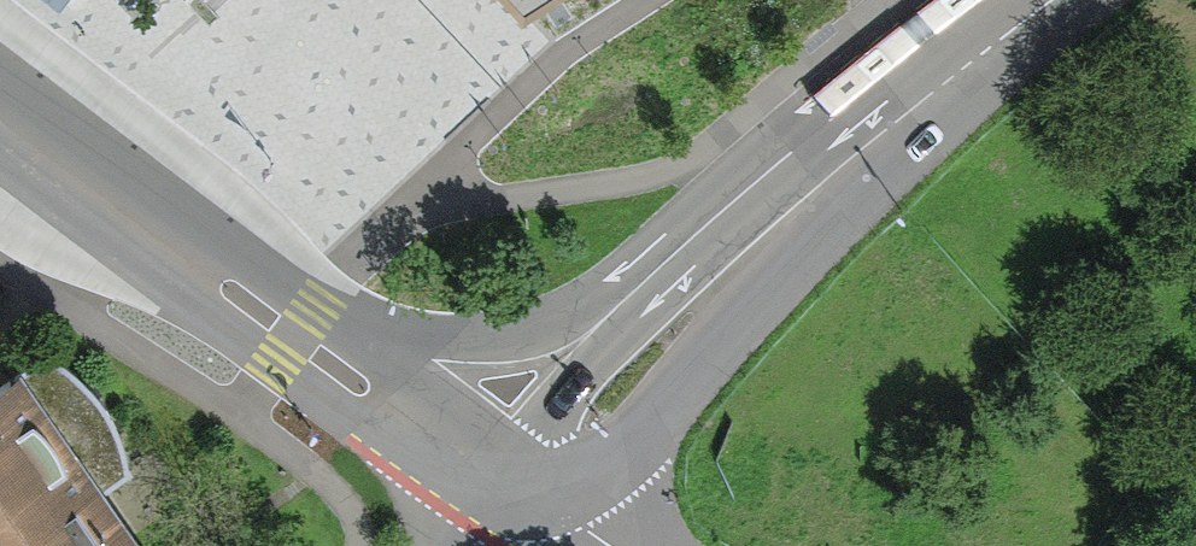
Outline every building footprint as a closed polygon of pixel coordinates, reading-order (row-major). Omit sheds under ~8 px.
[(530,11),(547,0),(520,0),(530,11)] [(9,388),(0,394),(0,545),(114,545),(9,388)]
